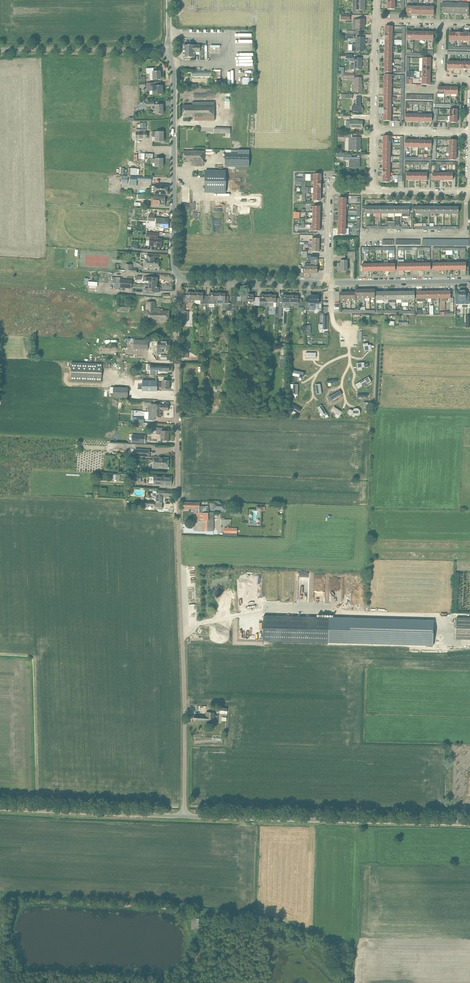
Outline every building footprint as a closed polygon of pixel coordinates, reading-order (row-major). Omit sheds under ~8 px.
[(353,12),(354,12),(359,13),(359,10),(364,10),(365,10),(365,7),(364,7),(364,4),(365,4),(365,0),(356,0),(356,6),(354,6),(353,8),(353,12)] [(462,3),(462,12),(464,12),(464,13),(469,13),(469,6),(469,4),(466,3),(462,3)] [(360,30),(364,30),(364,25),(364,19),(360,19),(360,20),(356,20),(356,30),(360,30)] [(238,69),(253,69),(253,30),(238,30),(238,41),(236,41),(237,47),(239,47),(240,60),(238,60),(238,69)] [(356,37),(356,44),(352,44),(352,51),(364,51),(364,45),(363,45),(363,43),(363,37),(356,37)] [(204,45),(188,45),(183,45),(183,58),(195,58),(195,52),(200,52),(200,56),(204,56),(204,45)] [(350,69),(354,69),(361,69),(362,58),(352,58),(353,54),(346,54),(346,56),(346,58),(349,58),(349,62),(354,62),(354,65),(351,64),(350,65),(350,69)] [(154,68),(146,69),(147,74),(150,73),(151,80),(161,79),(162,78),(162,76),(161,75),(160,71),(154,72),(154,68)] [(355,78),(352,78),(352,92),(362,92),(362,87),(361,87),(361,78),(355,78)] [(154,95),(158,94),(163,94),(162,86),(159,86),(158,86),(154,87),(154,83),(147,84),(147,91),(154,91),(154,95)] [(361,112),(362,112),(363,112),(363,107),(361,107),(361,97),(356,97),(356,105),(353,105),(353,111),(357,112),(358,112),(361,112)] [(155,114),(158,114),(163,114),(163,105),(154,105),(154,102),(146,103),(146,106),(152,106),(152,110),(155,110),(155,114)] [(192,105),(183,105),(183,117),(195,117),(195,121),(200,121),(205,121),(214,121),(214,102),(197,102),(192,102),(192,105)] [(156,142),(158,142),(163,142),(163,132),(152,132),(152,137),(155,137),(156,142)] [(355,150),(356,150),(360,150),(360,138),(352,138),(352,134),(339,134),(338,138),(349,138),(349,146),(353,146),(353,150),(355,150)] [(204,151),(188,151),(183,151),(183,162),(192,162),(192,166),(203,166),(203,159),(204,159),(204,151)] [(336,153),(336,157),(336,158),(337,158),(339,158),(339,157),(343,157),(343,160),(349,161),(349,167),(360,167),(360,158),(351,157),(352,154),(344,154),(344,153),(336,153)] [(153,154),(146,154),(139,154),(139,158),(145,158),(145,168),(149,169),(149,165),(146,165),(146,158),(153,158),(153,154)] [(249,154),(225,154),(225,166),(249,167),(249,154)] [(163,159),(158,159),(153,159),(152,163),(155,163),(155,167),(158,167),(163,167),(163,159)] [(226,171),(205,171),(205,192),(226,192),(226,171)] [(137,180),(152,181),(152,177),(130,175),(130,182),(129,182),(129,185),(136,186),(137,180)] [(168,185),(163,185),(155,184),(155,194),(167,195),(168,185)] [(161,196),(151,196),(138,196),(138,199),(151,200),(151,205),(160,205),(165,206),(166,196),(161,196)] [(156,227),(163,227),(168,228),(168,222),(166,222),(166,218),(154,218),(155,215),(149,214),(149,221),(154,222),(154,221),(156,221),(156,227)] [(146,233),(146,237),(150,237),(149,246),(153,247),(154,247),(157,248),(157,247),(161,247),(162,245),(162,244),(163,241),(162,241),(162,239),(157,239),(157,237),(158,238),(158,234),(146,233)] [(144,254),(144,259),(145,259),(145,262),(145,268),(150,269),(150,267),(159,267),(159,260),(154,260),(154,255),(147,254),(144,254)] [(345,254),(343,254),(338,254),(338,258),(341,258),(341,263),(338,263),(338,271),(347,271),(347,260),(344,260),(344,258),(345,258),(345,254)] [(126,263),(125,271),(137,272),(137,269),(132,268),(132,264),(126,263)] [(149,286),(157,286),(158,278),(144,277),(144,281),(149,281),(149,286)] [(157,286),(149,286),(148,288),(147,288),(146,293),(152,294),(152,292),(159,292),(159,287),(157,287),(157,286)] [(469,304),(469,299),(469,294),(466,294),(466,291),(459,291),(459,296),(459,300),(462,300),(462,304),(469,304)] [(184,296),(184,303),(187,303),(187,302),(195,303),(195,300),(195,292),(187,292),(187,296),(184,296)] [(195,303),(200,303),(203,303),(206,303),(206,297),(203,296),(203,293),(195,292),(195,300),(195,303)] [(206,297),(206,303),(209,304),(217,304),(217,293),(209,293),(209,297),(206,297)] [(217,293),(217,304),(223,304),(223,306),(226,306),(226,311),(231,311),(231,310),(232,308),(231,307),(231,306),(231,303),(228,303),(229,296),(226,296),(226,293),(217,293)] [(231,306),(231,307),(232,308),(231,310),(231,311),(231,314),(234,314),(234,307),(238,307),(238,302),(243,302),(243,306),(245,306),(246,306),(246,302),(246,294),(238,294),(237,298),(234,297),(234,301),(231,301),(231,303),(231,306)] [(246,294),(246,302),(254,302),(254,305),(257,305),(257,298),(254,298),(254,294),(246,294)] [(257,298),(257,305),(259,305),(267,306),(267,303),(268,303),(268,295),(260,294),(260,298),(257,298)] [(268,303),(268,306),(274,306),(274,303),(276,303),(276,306),(275,315),(278,315),(279,311),(279,307),(279,299),(276,299),(276,297),(276,295),(268,295),(268,303)] [(279,307),(279,311),(282,311),(282,308),(282,303),(288,303),(288,306),(290,306),(290,303),(290,295),(282,295),(282,299),(279,299),(279,307)] [(290,295),(290,303),(298,304),(298,307),(301,307),(306,307),(306,302),(301,302),(301,299),(298,299),(298,295),(290,295)] [(118,296),(118,301),(117,312),(129,313),(129,308),(134,308),(135,302),(135,297),(118,296)] [(306,310),(314,311),(314,303),(318,304),(318,300),(319,300),(319,299),(318,299),(319,296),(310,296),(310,302),(306,302),(306,307),(306,310)] [(145,324),(150,324),(150,322),(159,323),(159,321),(169,322),(170,311),(163,311),(163,309),(160,309),(160,308),(155,308),(155,302),(147,302),(146,314),(145,314),(145,324)] [(324,316),(323,316),(323,324),(319,324),(319,329),(327,329),(327,316),(326,315),(324,315),(324,316)] [(148,341),(134,340),(134,349),(148,349),(148,341)] [(158,341),(157,352),(163,353),(163,349),(170,349),(171,342),(158,341)] [(368,343),(363,344),(365,351),(372,350),(371,345),(368,345),(368,343)] [(101,383),(102,364),(72,363),(71,382),(101,383)] [(157,371),(165,371),(170,371),(170,366),(165,366),(151,366),(151,376),(157,376),(157,371)] [(369,377),(356,384),(359,389),(363,386),(362,384),(366,382),(367,384),(371,381),(369,377)] [(169,381),(164,381),(162,381),(162,383),(157,383),(157,381),(142,381),(142,391),(152,391),(157,391),(157,387),(162,387),(162,389),(169,389),(169,381)] [(128,398),(128,388),(113,388),(113,398),(128,398)] [(340,391),(329,397),(331,400),(342,394),(340,391)] [(154,417),(156,417),(161,417),(161,410),(168,411),(169,405),(150,404),(150,401),(144,400),(144,405),(148,405),(148,412),(149,412),(148,420),(154,420),(154,417)] [(321,405),(317,407),(322,416),(327,413),(321,405)] [(334,407),(331,411),(336,414),(337,413),(340,415),(342,412),(334,407)] [(163,428),(158,428),(156,428),(156,435),(161,435),(161,439),(164,439),(164,440),(165,440),(165,439),(169,439),(169,431),(163,431),(163,428)] [(132,435),(132,443),(144,443),(145,436),(132,435)] [(157,467),(159,468),(164,468),(164,467),(167,467),(167,468),(168,468),(168,458),(160,458),(154,457),(154,465),(157,465),(157,467)] [(172,477),(167,477),(154,476),(154,485),(166,485),(167,484),(172,484),(172,477)] [(156,498),(158,499),(158,502),(163,503),(163,496),(169,497),(169,498),(171,498),(171,497),(172,497),(173,491),(168,490),(157,489),(156,498)] [(263,616),(263,641),(328,643),(433,645),(434,620),(329,618),(263,616)] [(455,638),(469,638),(469,619),(455,619),(455,638)] [(215,713),(211,713),(206,712),(206,716),(194,715),(194,721),(199,721),(214,722),(215,713)]
